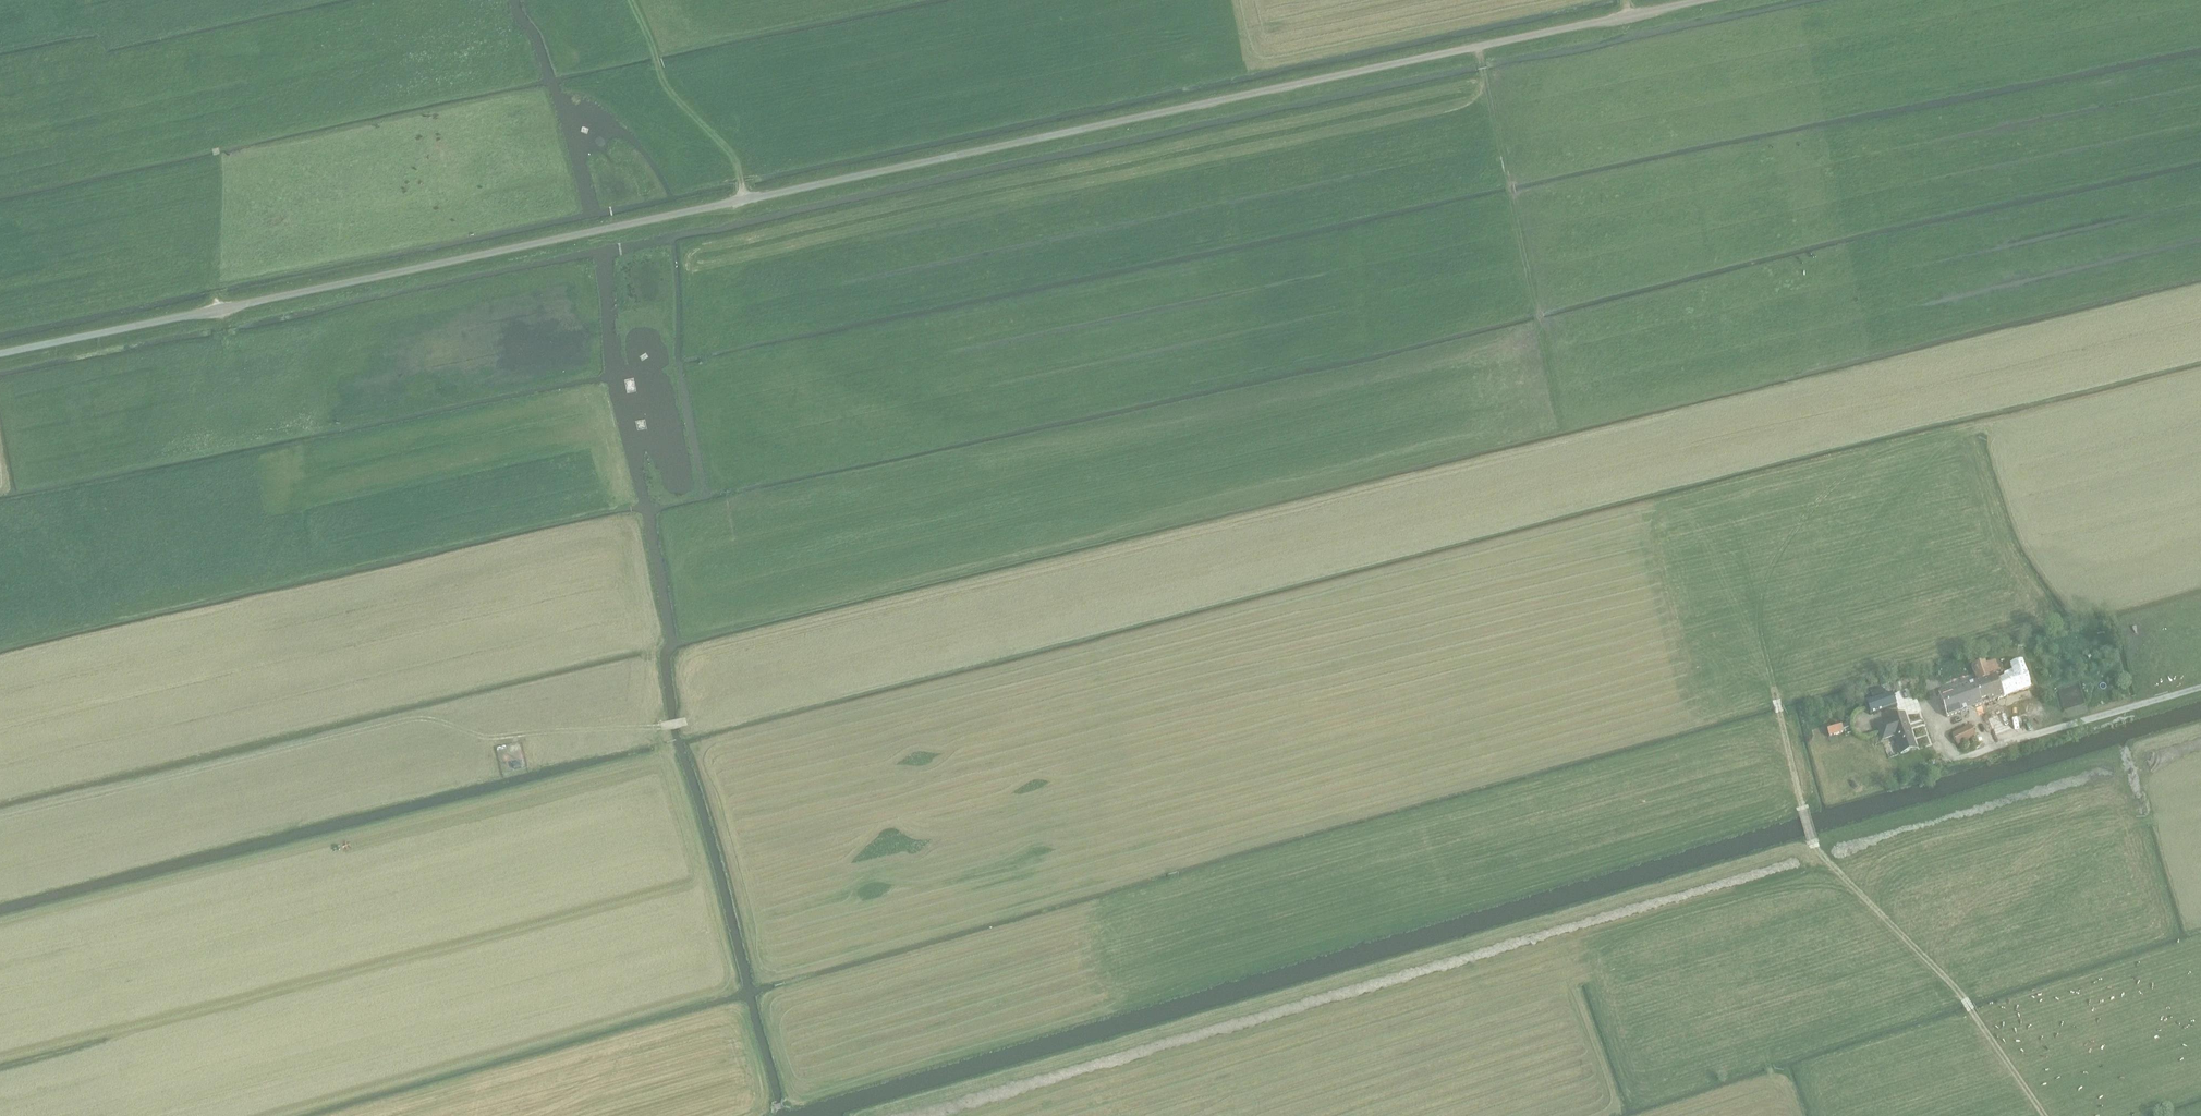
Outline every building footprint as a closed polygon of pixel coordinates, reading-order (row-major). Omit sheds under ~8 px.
[(1968,686),(1939,696),(1947,718),(1976,708),(2008,696),(2010,697),(2013,695),(2013,694),(2015,693),(2033,687),(2030,680),(2024,661),(2011,666),(2013,671),(2007,674),(2007,676),(1999,679),(1998,676),(2001,675),(1997,661),(1987,665),(1985,662),(1972,666),(1977,680),(1978,682),(1968,686)] [(1892,693),(1866,702),(1870,715),(1897,706),(1892,693)] [(2014,727),(2005,707),(1985,716),(1988,723),(1987,724),(1993,736),(2014,727)] [(1896,736),(1902,754),(1917,749),(1905,714),(1890,719),(1890,721),(1878,725),(1883,741),(1896,736)] [(1985,734),(1989,733),(1984,718),(1979,720),(1985,734)] [(1842,726),(1827,731),(1829,738),(1844,733),(1842,726)] [(1972,727),(1953,736),(1958,747),(1977,739),(1972,727)] [(543,758),(528,761),(529,767),(544,764),(543,758)]
